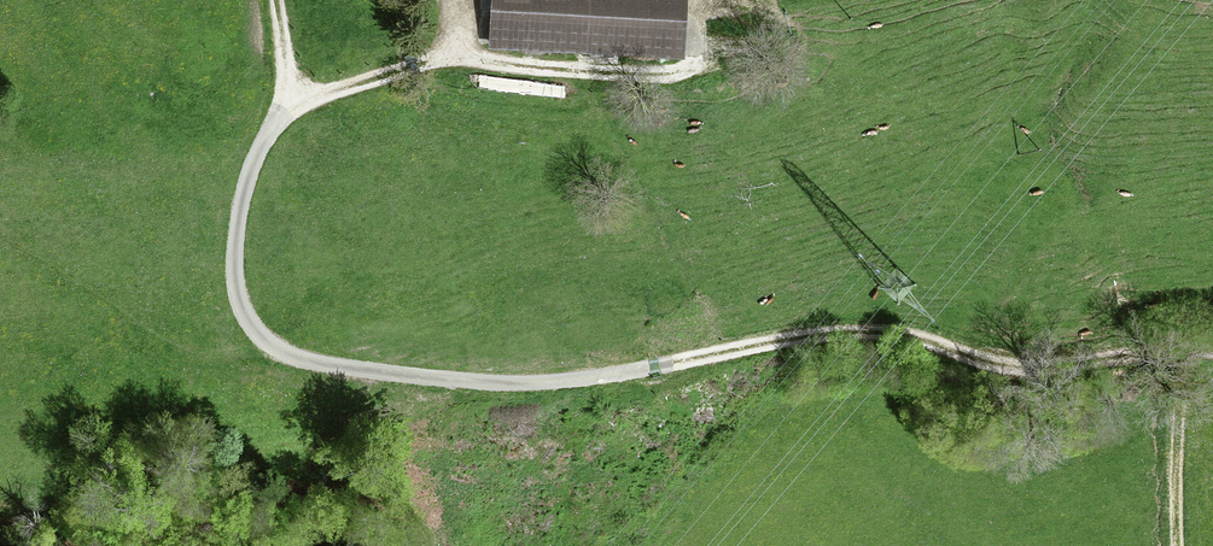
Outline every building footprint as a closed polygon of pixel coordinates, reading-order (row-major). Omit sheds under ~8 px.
[(487,41),(677,53),(680,0),(489,0),(487,41)]
